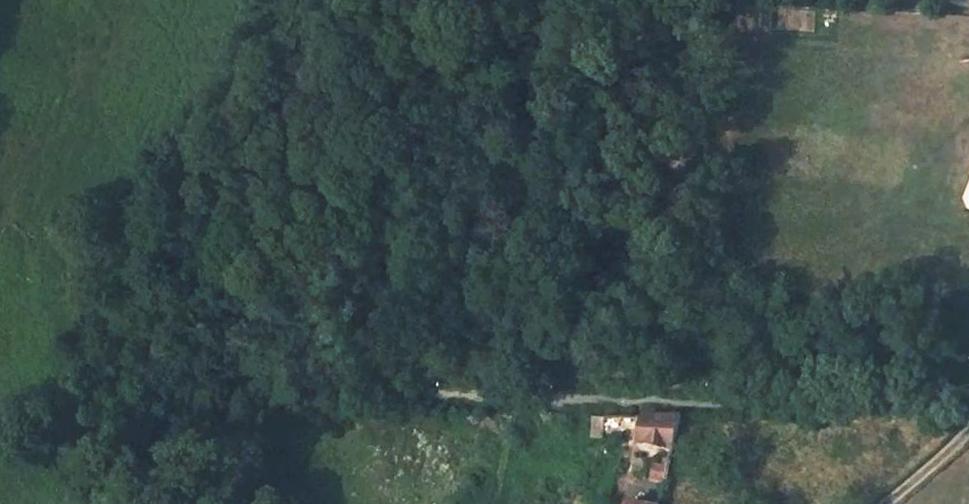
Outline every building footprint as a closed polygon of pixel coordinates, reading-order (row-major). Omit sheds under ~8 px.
[(642,438),(677,443),(683,414),(646,414),(642,438)] [(597,416),(595,437),(606,438),(607,417),(597,416)]
